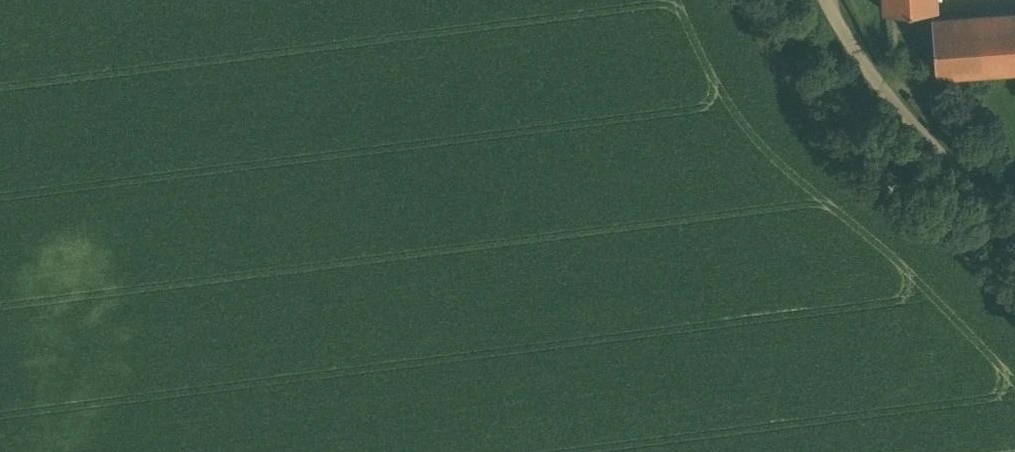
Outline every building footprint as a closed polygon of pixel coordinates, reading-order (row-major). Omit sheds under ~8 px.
[(889,10),(939,7),(939,0),(888,0),(889,10)] [(932,20),(936,71),(1014,66),(1014,14),(932,20)]
